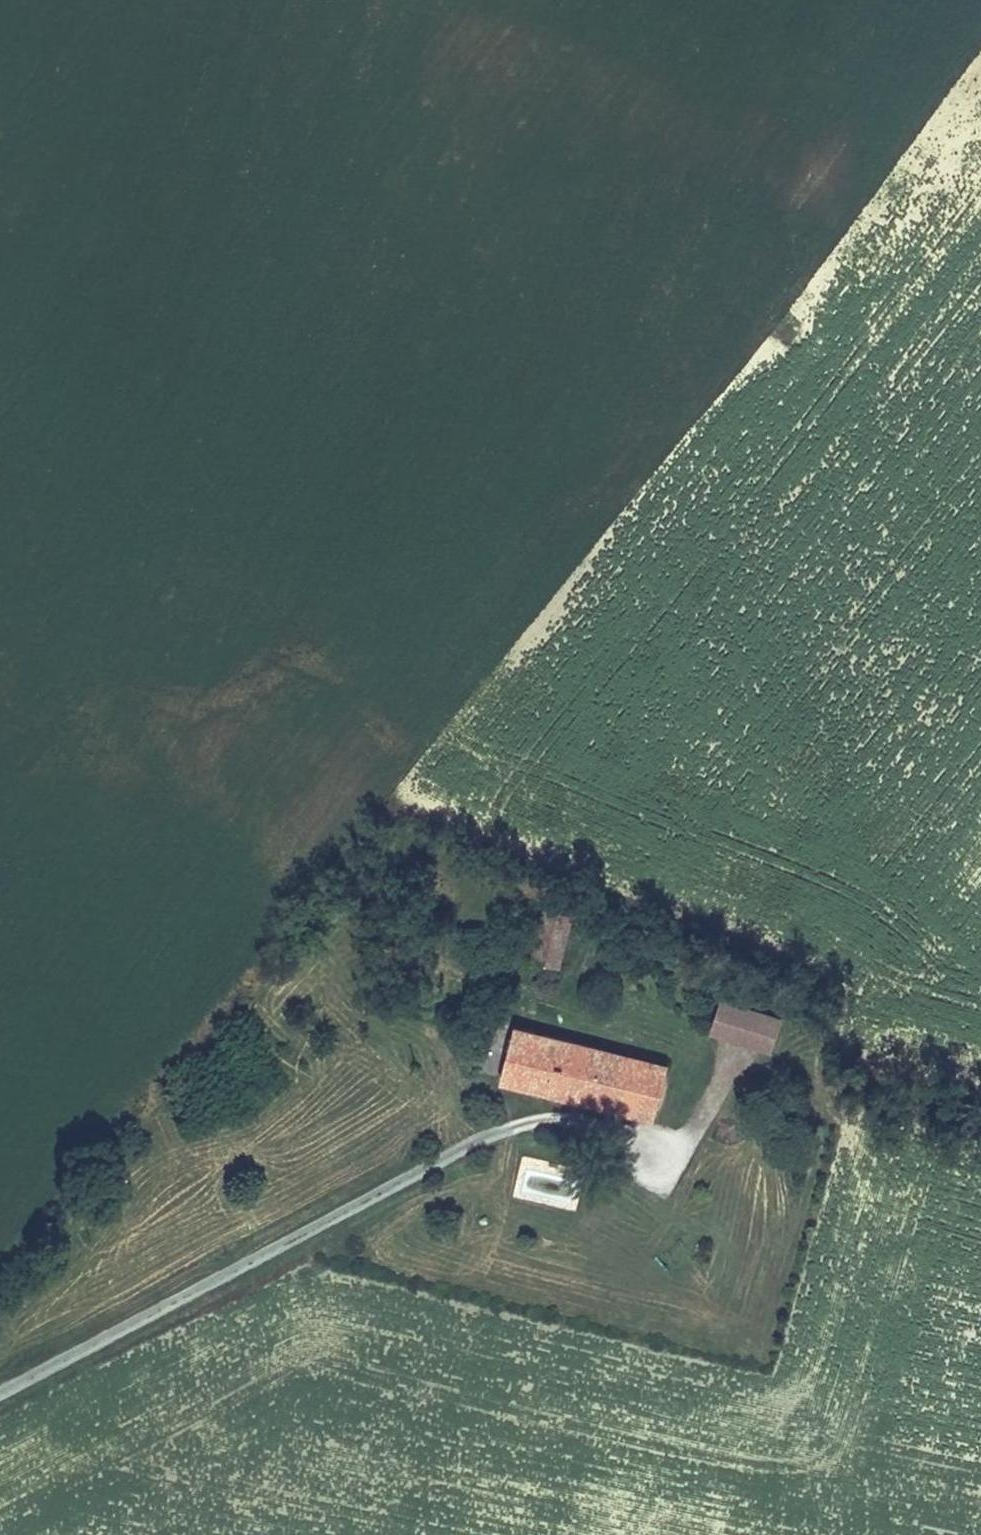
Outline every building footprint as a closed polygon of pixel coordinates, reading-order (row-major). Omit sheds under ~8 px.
[(542,920),(569,925),(572,915),(545,907),(542,920)] [(558,966),(569,925),(542,920),(532,959),(558,966)] [(718,1000),(709,1037),(772,1053),(781,1016),(718,1000)] [(587,1101),(599,1047),(514,1026),(501,1081),(587,1101)] [(662,1063),(599,1047),(587,1101),(646,1114),(662,1063)]
